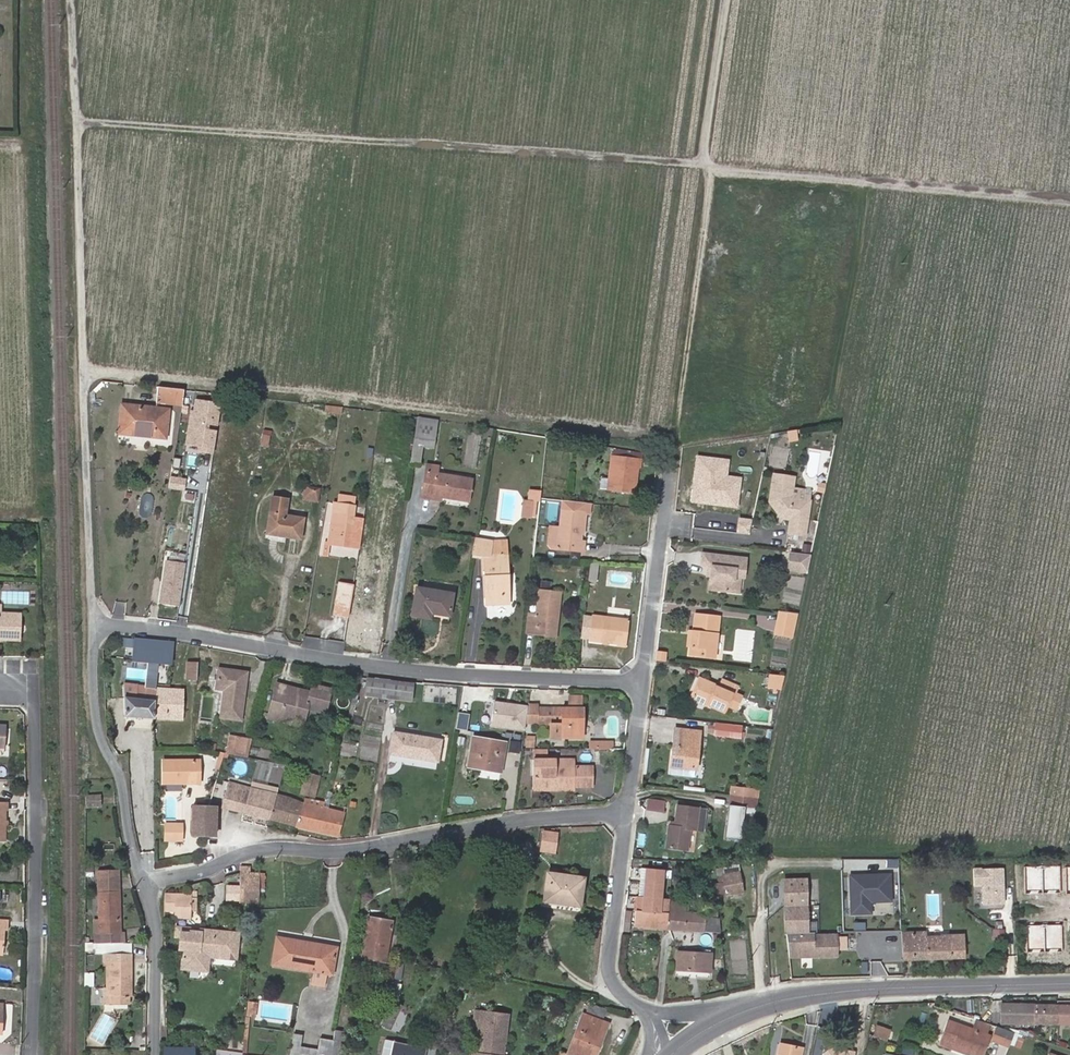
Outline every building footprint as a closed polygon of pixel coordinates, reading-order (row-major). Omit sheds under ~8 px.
[(182,405),(185,390),(160,387),(159,402),(182,405)] [(217,427),(219,427),(221,401),(192,398),(186,451),(215,454),(217,427)] [(326,403),(324,410),(341,414),(343,407),(326,403)] [(122,405),(119,433),(165,438),(169,409),(122,405)] [(435,441),(438,420),(417,417),(414,438),(435,441)] [(262,433),(260,445),(268,446),(271,435),(262,433)] [(795,445),(793,435),(785,437),(787,447),(795,445)] [(639,457),(640,452),(615,448),(614,455),(612,455),(608,490),(636,493),(639,467),(641,467),(642,457),(639,457)] [(381,477),(384,457),(375,456),(373,476),(381,477)] [(427,465),(426,472),(438,474),(439,466),(427,465)] [(471,479),(438,474),(426,472),(422,496),(440,499),(441,495),(468,499),(471,479)] [(794,477),(772,475),(769,503),(778,514),(782,515),(781,519),(790,520),(788,533),(805,536),(810,501),(793,499),(791,496),(794,477)] [(307,499),(318,501),(320,488),(309,486),(307,499)] [(273,497),(267,533),(300,538),(304,517),(286,515),(288,500),(273,497)] [(523,498),(521,517),(532,518),(533,499),(523,498)] [(335,503),(329,543),(359,547),(364,519),(353,517),(355,506),(335,503)] [(582,528),(585,529),(587,512),(562,509),(560,526),(558,526),(555,548),(584,551),(585,541),(580,541),(581,533),(582,528)] [(475,541),(473,552),(490,555),(492,541),(475,538),(475,541)] [(789,551),(787,571),(810,573),(811,553),(789,551)] [(708,589),(731,592),(733,576),(739,577),(743,577),(745,558),(700,553),(699,565),(706,566),(710,566),(709,576),(708,589)] [(507,555),(485,557),(487,604),(510,602),(507,555)] [(163,559),(160,604),(181,605),(184,561),(163,559)] [(588,582),(597,583),(599,563),(590,562),(588,582)] [(353,588),(339,586),(334,614),(349,616),(353,588)] [(453,593),(417,588),(413,615),(430,618),(431,613),(449,615),(453,593)] [(539,591),(536,614),(528,612),(525,633),(535,634),(536,629),(556,631),(561,593),(539,591)] [(793,637),(798,613),(780,611),(775,634),(793,637)] [(19,639),(20,613),(0,612),(0,638),(19,639)] [(691,654),(715,657),(720,617),(696,614),(694,630),(692,646),(691,654)] [(629,620),(592,616),(589,639),(626,644),(629,620)] [(350,623),(348,641),(373,646),(376,627),(350,623)] [(133,659),(172,664),(174,642),(136,638),(133,659)] [(655,659),(665,661),(666,651),(656,650),(655,659)] [(188,662),(187,678),(198,679),(198,663),(188,662)] [(225,689),(221,715),(241,718),(247,672),(219,668),(216,688),(225,689)] [(781,689),(784,675),(770,673),(768,687),(781,689)] [(367,678),(365,694),(390,697),(393,681),(367,678)] [(700,678),(693,693),(694,699),(723,712),(733,692),(734,693),(737,686),(722,680),(719,686),(700,678)] [(411,700),(413,684),(393,681),(390,697),(411,700)] [(279,682),(269,716),(293,722),(296,713),(306,715),(308,707),(326,712),(332,689),(314,684),(312,691),(311,695),(307,694),(307,690),(279,682)] [(124,684),(125,716),(154,718),(156,687),(124,684)] [(182,719),(185,690),(156,687),(154,718),(182,719)] [(581,708),(581,696),(569,696),(568,708),(580,708),(581,708)] [(516,719),(517,705),(510,704),(508,718),(516,719)] [(549,735),(578,736),(578,720),(583,720),(583,708),(581,708),(580,708),(568,708),(538,707),(538,723),(548,723),(549,723),(549,735)] [(306,715),(296,713),(293,722),(304,725),(306,715)] [(709,735),(731,737),(732,724),(711,722),(709,735)] [(747,726),(744,742),(761,745),(764,729),(747,726)] [(676,755),(672,755),(671,766),(696,769),(700,731),(680,729),(676,755)] [(394,733),(391,753),(437,761),(440,740),(394,733)] [(226,752),(248,756),(252,738),(230,735),(226,752)] [(535,747),(535,736),(526,735),(525,746),(535,747)] [(474,737),(468,766),(500,772),(506,743),(474,737)] [(575,766),(557,766),(557,759),(533,759),(533,789),(575,789),(575,785),(592,785),(592,765),(575,766)] [(199,783),(199,760),(163,760),(163,783),(199,783)] [(318,776),(306,773),(302,792),(314,795),(318,776)] [(251,788),(227,782),(221,806),(244,811),(251,788)] [(270,818),(276,794),(251,788),(244,811),(270,818)] [(731,795),(755,798),(757,791),(732,788),(731,795)] [(295,824),(304,801),(276,794),(270,818),(295,824)] [(85,795),(85,804),(98,804),(98,795),(85,795)] [(752,828),(758,798),(755,798),(731,795),(727,825),(752,828)] [(325,802),(305,797),(304,801),(295,824),(318,830),(324,808),(325,802)] [(647,798),(646,810),(665,812),(666,800),(647,798)] [(675,826),(670,825),(667,845),(687,848),(690,829),(696,830),(699,808),(677,805),(675,822),(675,826)] [(192,806),(191,835),(215,836),(216,807),(208,807),(192,806)] [(338,834),(344,813),(324,808),(318,830),(338,834)] [(182,823),(165,823),(165,839),(182,840),(182,823)] [(555,838),(553,848),(566,850),(568,840),(555,838)] [(251,872),(252,866),(241,865),(239,902),(259,903),(260,888),(264,889),(265,873),(251,872)] [(744,892),(738,865),(721,869),(726,895),(744,892)] [(645,897),(640,897),(638,911),(666,913),(667,909),(660,908),(663,870),(647,868),(645,897)] [(120,932),(120,875),(110,875),(110,870),(100,870),(101,919),(101,931),(120,932)] [(874,903),(893,903),(893,870),(849,870),(849,915),(874,915),(874,903)] [(585,878),(547,872),(543,900),(580,906),(585,878)] [(808,933),(808,917),(808,889),(818,889),(818,879),(784,879),(786,933),(808,933)] [(175,910),(191,911),(191,894),(165,893),(165,910),(175,910)] [(668,914),(667,927),(721,932),(719,917),(703,916),(703,913),(687,912),(688,903),(669,901),(668,914)] [(482,913),(483,905),(476,903),(475,912),(482,913)] [(174,918),(190,918),(191,911),(175,910),(174,918)] [(667,927),(668,914),(666,913),(638,911),(636,911),(635,925),(667,927)] [(392,920),(368,917),(361,957),(385,961),(392,920)] [(823,917),(808,917),(808,933),(824,933),(823,917)] [(101,931),(101,919),(95,919),(95,942),(105,942),(125,942),(125,932),(120,932),(101,931)] [(3,951),(4,929),(8,929),(8,921),(0,920),(0,951),(3,951)] [(854,921),(853,929),(865,930),(866,922),(854,921)] [(191,930),(191,927),(177,926),(175,936),(180,936),(181,932),(190,933),(191,930)] [(205,966),(206,956),(208,956),(235,959),(238,932),(200,929),(200,931),(191,930),(190,933),(181,932),(180,936),(179,949),(183,949),(181,968),(199,970),(205,966)] [(946,933),(946,929),(902,931),(903,959),(965,957),(964,933),(946,933)] [(838,934),(809,934),(808,933),(786,933),(789,957),(838,956),(838,934)] [(331,974),(336,947),(278,937),(273,963),(331,974)] [(125,942),(105,942),(105,953),(131,953),(131,942),(125,942)] [(712,953),(677,951),(676,969),(711,971),(712,953)] [(103,1003),(129,1003),(129,995),(132,995),(131,953),(105,953),(103,952),(102,964),(106,965),(106,987),(103,987),(103,1003)] [(199,970),(206,971),(208,956),(206,956),(205,966),(199,970)] [(87,973),(85,984),(92,986),(94,974),(87,973)] [(389,1029),(397,1012),(401,1005),(388,999),(377,1023),(389,1029)] [(248,1016),(256,1017),(258,1003),(251,1001),(248,1016)] [(604,1017),(607,1010),(591,1004),(588,1011),(604,1017)] [(1003,1004),(1003,1022),(1059,1023),(1059,1005),(1003,1004)] [(1059,1023),(1069,1023),(1069,1005),(1059,1005),(1059,1023)] [(472,1054),(502,1054),(507,1015),(476,1011),(475,1023),(477,1023),(482,1024),(478,1054),(474,1054),(472,1054)] [(103,1045),(118,1020),(104,1012),(89,1036),(103,1045)] [(389,1029),(401,1034),(409,1018),(397,1012),(389,1029)] [(575,1054),(588,1054),(602,1021),(584,1013),(568,1052),(575,1054)] [(985,1035),(990,1024),(977,1019),(973,1030),(985,1035)] [(608,1023),(602,1021),(588,1054),(596,1054),(608,1023)] [(990,1037),(985,1035),(973,1030),(947,1021),(939,1043),(953,1048),(953,1046),(976,1054),(983,1054),(990,1037)] [(887,1040),(890,1030),(878,1026),(874,1036),(887,1040)] [(997,1027),(992,1041),(1008,1048),(1014,1033),(997,1027)] [(349,1031),(336,1029),(334,1040),(332,1054),(345,1054),(349,1031)] [(334,1040),(319,1037),(318,1048),(301,1046),(302,1035),(293,1033),(289,1054),(332,1054),(334,1040)] [(428,1047),(384,1040),(382,1054),(426,1054),(428,1047)] [(802,1048),(780,1044),(778,1054),(800,1054),(802,1048)]
